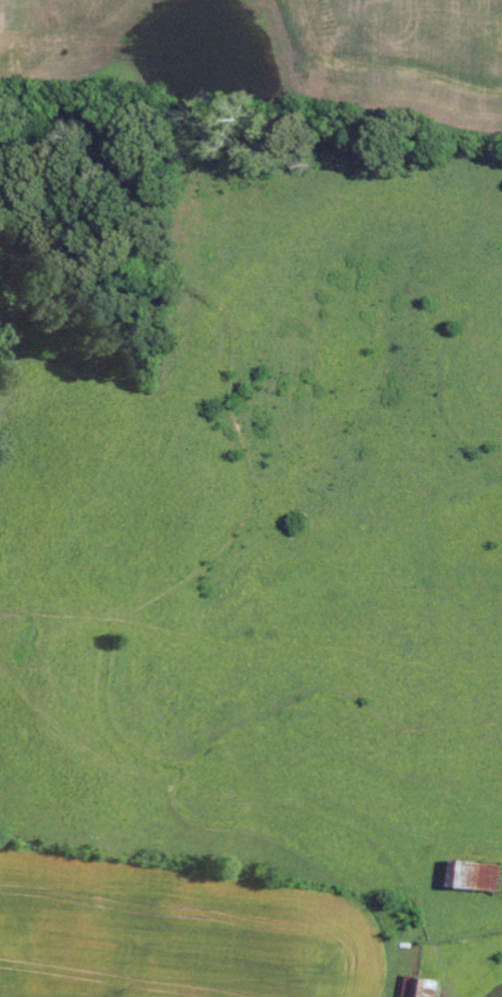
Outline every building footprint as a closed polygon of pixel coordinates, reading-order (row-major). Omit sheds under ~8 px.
[(452,887),(501,894),(501,868),(456,861),(452,887)] [(408,978),(405,996),(440,996),(442,983),(408,978)]
